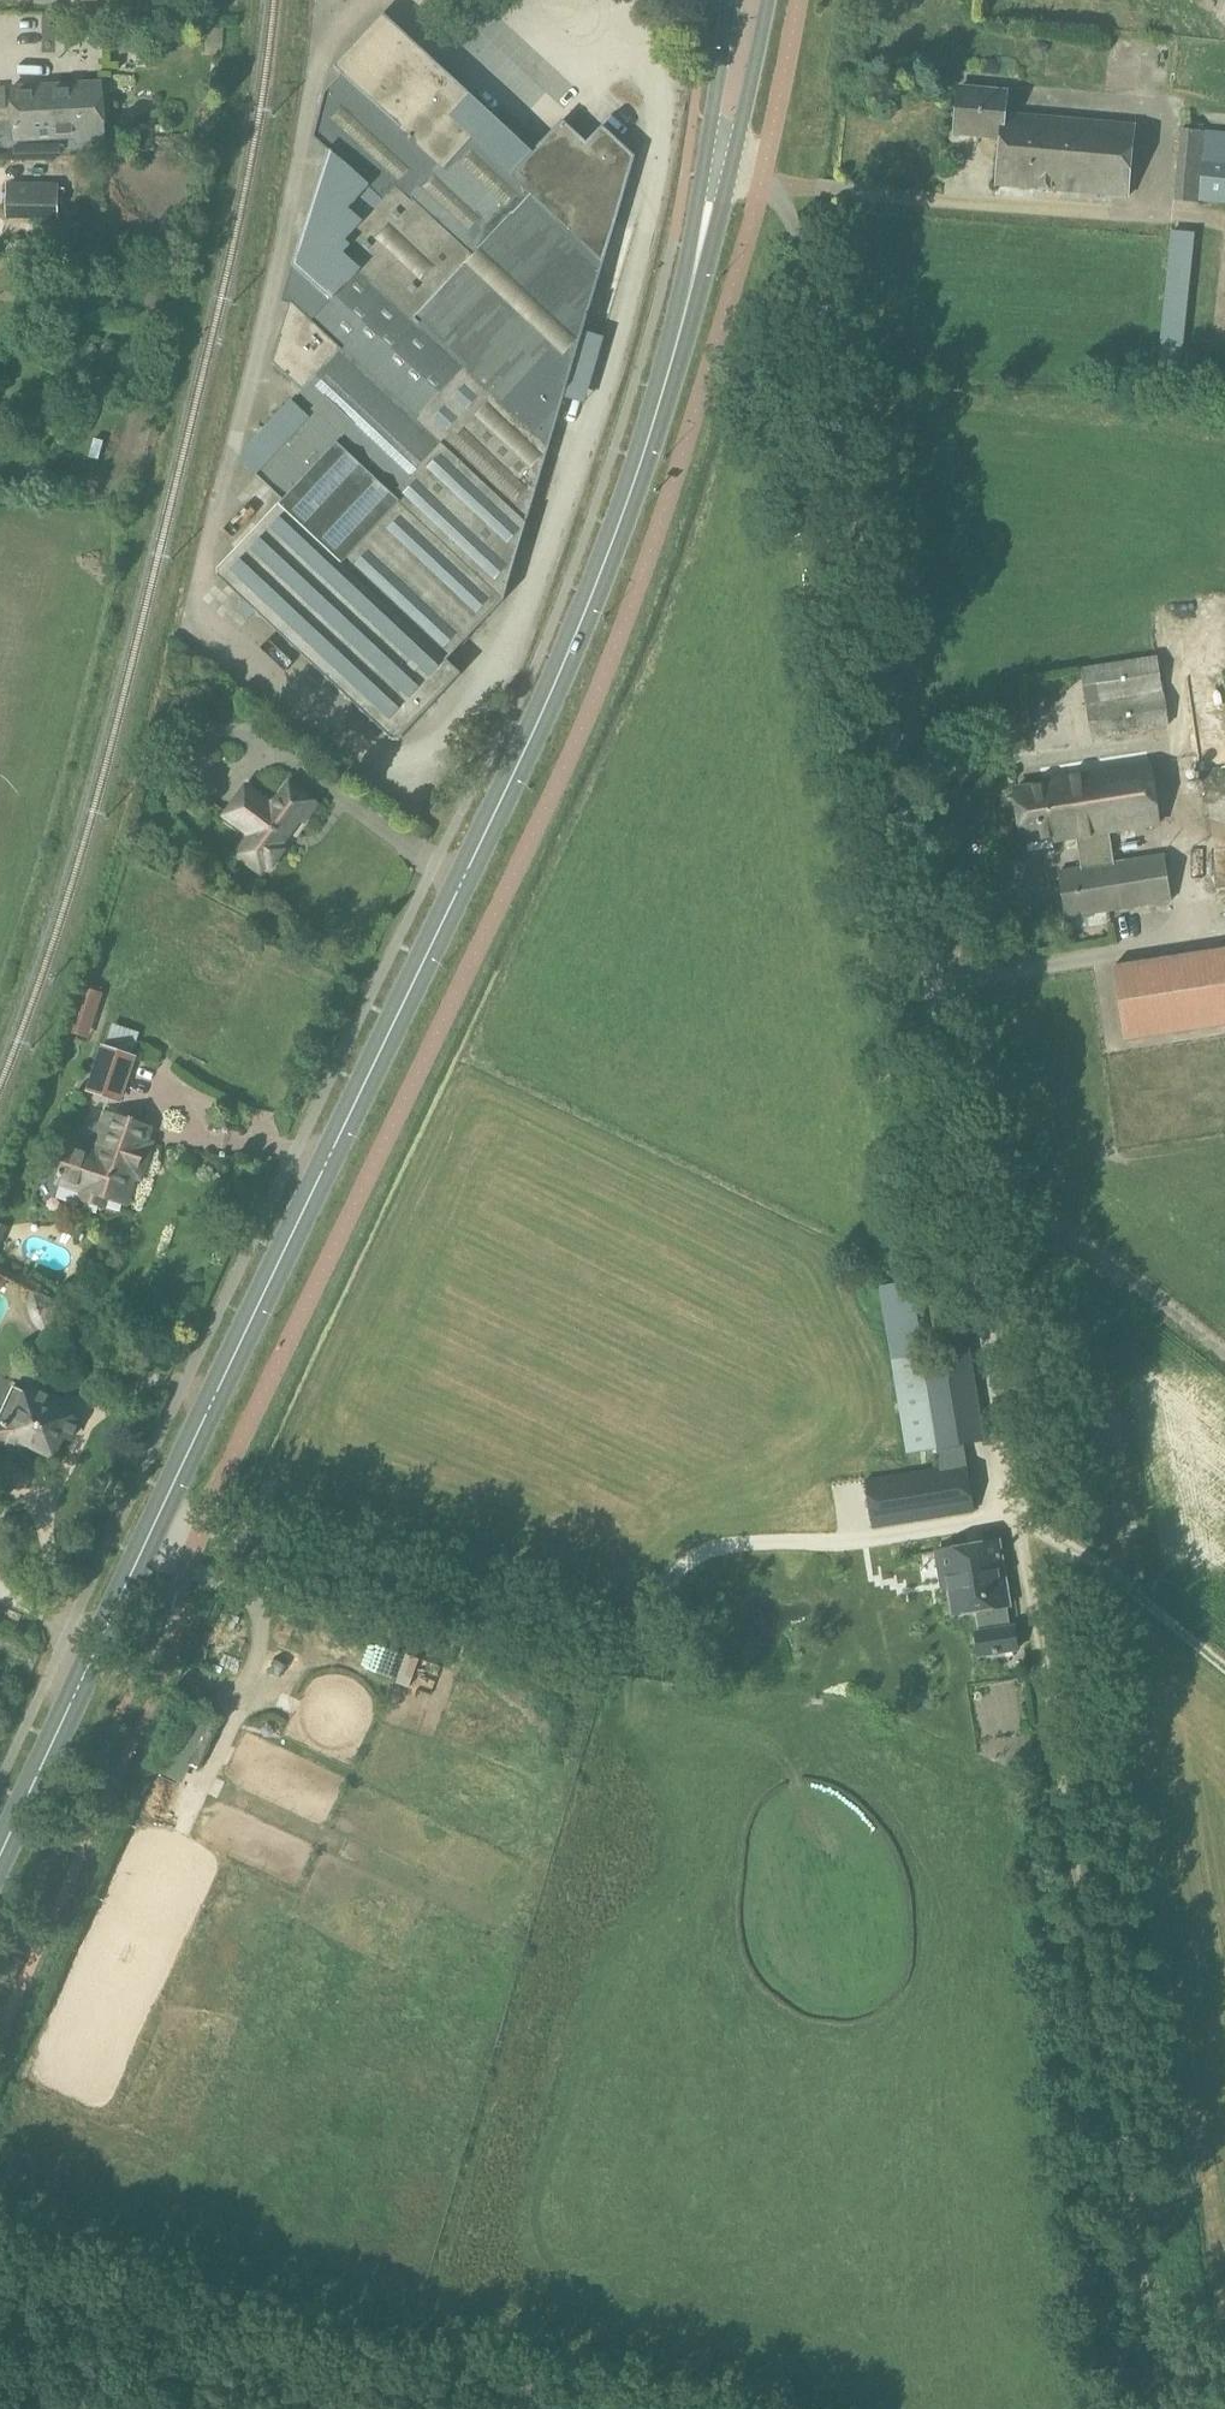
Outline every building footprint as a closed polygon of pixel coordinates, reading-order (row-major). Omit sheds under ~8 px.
[(1217,18),(1217,19),(1224,27),(1224,0),(1218,0),(1217,18)] [(220,570),(219,578),(244,601),(237,608),(321,687),(328,679),(393,740),(400,740),(462,674),(448,660),(504,601),(573,373),(591,379),(603,337),(585,331),(637,158),(604,128),(588,145),(563,122),(527,161),(517,152),(526,141),(384,14),(337,66),(345,72),(328,93),(315,140),(331,153),(284,303),(292,305),(273,364),(304,391),(247,454),(246,464),(285,500),(220,570)] [(143,31),(120,31),(120,53),(143,53),(143,31)] [(22,47),(0,47),(0,60),(22,61),(22,47)] [(108,142),(105,85),(15,89),(17,141),(77,139),(77,144),(108,142)] [(1007,92),(960,87),(956,134),(1000,137),(995,186),(1130,198),(1136,124),(1005,112),(1007,92)] [(1182,128),(1175,201),(1200,203),(1200,202),(1224,204),(1224,131),(1206,130),(1205,131),(1182,128)] [(16,156),(56,155),(55,144),(16,145),(16,156)] [(10,184),(9,214),(58,215),(58,185),(10,184)] [(1171,230),(1157,366),(1181,368),(1196,233),(1171,230)] [(75,275),(75,289),(88,289),(88,276),(75,275)] [(1171,726),(1158,656),(1081,667),(1092,738),(1171,726)] [(1185,724),(1221,720),(1217,685),(1181,689),(1185,724)] [(1045,785),(1017,789),(1025,841),(1054,837),(1055,840),(1078,836),(1083,868),(1061,871),(1068,917),(1173,900),(1165,854),(1116,863),(1110,831),(1159,823),(1149,765),(1046,781),(1045,785)] [(274,808),(249,789),(228,818),(254,837),(239,856),(262,873),(268,864),(273,868),(286,850),(282,846),(302,818),(305,821),(317,805),(291,786),(274,808)] [(1115,965),(1127,1037),(1224,1021),(1224,948),(1115,965)] [(87,1039),(102,994),(81,986),(66,1032),(87,1039)] [(102,1044),(87,1092),(122,1103),(137,1057),(131,1055),(138,1033),(112,1025),(105,1045),(102,1044)] [(135,1126),(105,1116),(94,1149),(69,1140),(54,1188),(105,1205),(107,1199),(124,1204),(135,1170),(142,1172),(151,1144),(132,1138),(135,1126)] [(940,1467),(865,1479),(873,1529),(976,1513),(965,1445),(985,1442),(969,1346),(924,1352),(912,1281),(880,1286),(907,1454),(937,1449),(940,1467)] [(63,1304),(32,1289),(29,1295),(28,1302),(28,1308),(29,1316),(33,1323),(36,1328),(40,1332),(47,1336),(63,1304)] [(4,1442),(25,1451),(27,1446),(55,1459),(64,1438),(71,1441),(81,1420),(55,1408),(56,1406),(41,1400),(42,1396),(29,1390),(26,1398),(19,1395),(4,1425),(0,1423),(0,1451),(4,1442)] [(981,1655),(1018,1649),(1014,1626),(1010,1627),(1007,1606),(1010,1605),(999,1541),(937,1551),(942,1580),(947,1579),(954,1615),(978,1611),(981,1632),(977,1632),(981,1655)]
